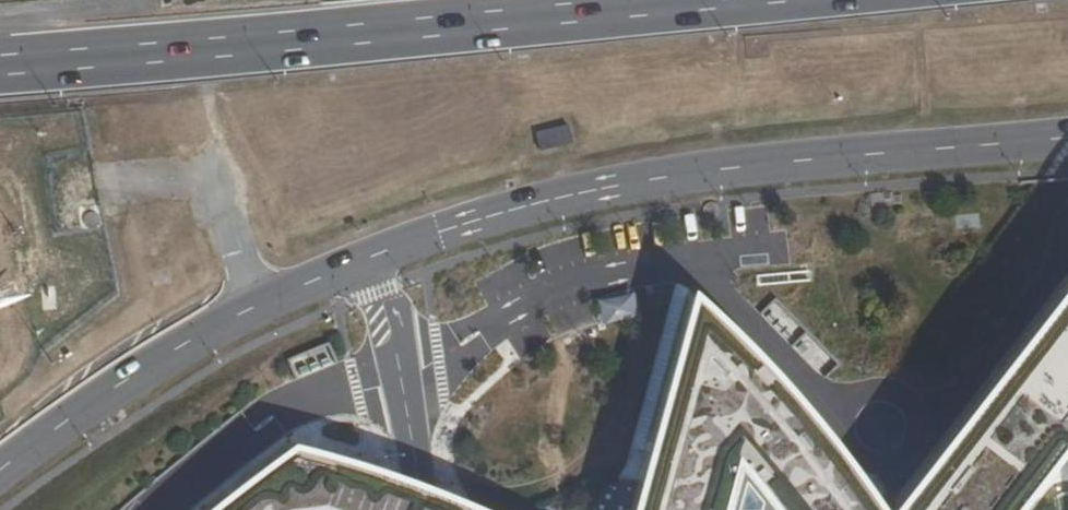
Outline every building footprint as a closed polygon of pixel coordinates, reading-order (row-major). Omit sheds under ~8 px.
[(871,499),(878,509),(1000,509),(1046,441),(1067,445),(1067,241),(1007,331),(920,445),(871,499)] [(612,509),(878,509),(871,499),(848,461),(800,402),(739,336),(694,293),(678,286),(612,509)] [(413,489),(277,441),(244,465),(186,509),(404,509),(413,489)] [(413,489),(404,509),(468,509),(413,489)]
